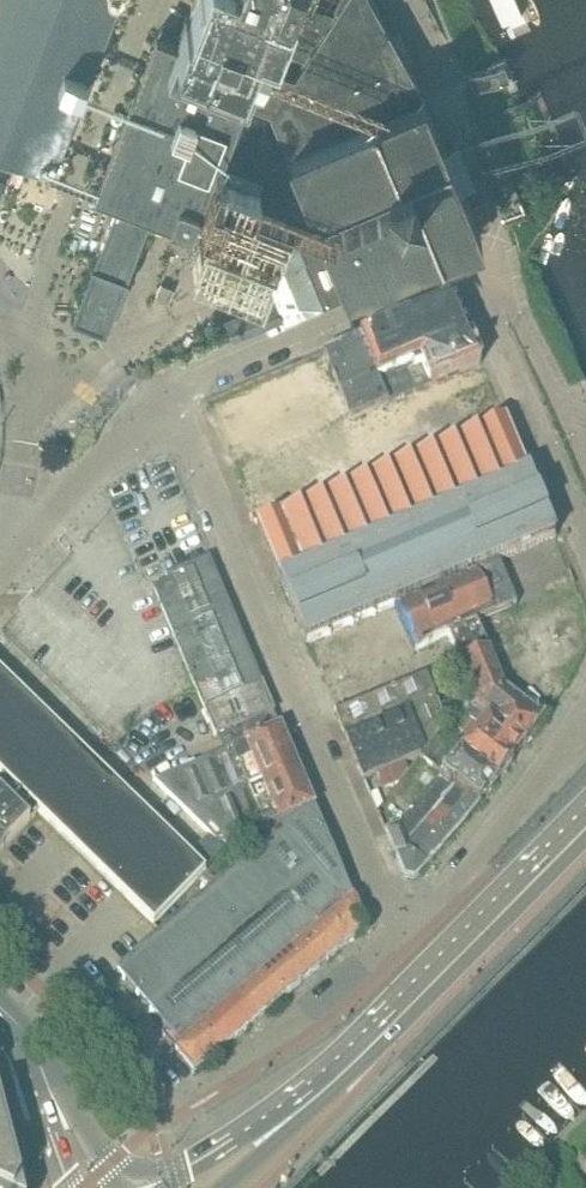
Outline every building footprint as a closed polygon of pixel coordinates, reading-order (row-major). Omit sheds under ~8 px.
[(51,177),(120,0),(0,0),(0,157),(51,177)] [(71,311),(104,324),(106,318),(113,320),(117,308),(111,305),(147,212),(152,214),(154,231),(167,229),(166,219),(193,229),(201,210),(206,212),(189,257),(202,262),(259,284),(275,244),(274,242),(276,241),(288,211),(252,197),(259,179),(237,170),(224,165),(219,163),(245,97),(263,104),(271,107),(293,73),(284,69),(263,61),(269,45),(270,46),(271,44),(269,43),(273,32),(275,33),(288,0),(192,0),(187,13),(185,12),(177,32),(180,33),(176,41),(156,33),(94,192),(115,200),(71,311)] [(224,319),(232,339),(233,339),(429,255),(480,233),(458,181),(441,141),(421,94),(369,0),(340,0),(329,17),(321,12),(318,10),(291,51),(294,54),(302,58),(293,73),(271,107),(312,210),(387,178),(396,199),(324,229),(321,222),(318,224),(276,241),(274,242),(275,244),(280,256),(266,271),(277,296),(224,319)] [(509,75),(504,63),(503,63),(471,77),(470,77),(475,89),(508,75),(509,75)] [(160,284),(155,297),(168,302),(173,289),(160,284)] [(452,297),(324,351),(352,417),(388,403),(479,364),(481,364),(480,363),(452,297)] [(350,484),(257,524),(306,641),(398,602),(497,560),(555,537),(505,420),(432,450),(392,466),(350,484)] [(217,736),(274,712),(209,557),(165,575),(168,581),(154,588),(217,736)] [(476,709),(521,743),(524,746),(545,719),(504,688),(488,650),(457,664),(476,709)] [(0,671),(0,776),(1,778),(37,810),(152,921),(205,869),(0,671)] [(387,691),(336,712),(364,779),(377,773),(405,762),(420,755),(433,738),(435,736),(437,737),(443,727),(447,722),(436,696),(428,677),(422,679),(387,691)] [(497,780),(524,746),(521,743),(476,709),(459,732),(457,731),(451,733),(456,748),(461,751),(460,752),(497,780)] [(314,807),(280,727),(274,712),(217,736),(223,751),(257,830),(299,813),(314,807)] [(433,738),(420,755),(441,772),(479,802),(480,802),(481,801),(486,794),(497,780),(460,752),(461,751),(456,748),(451,733),(446,735),(451,746),(457,751),(456,753),(437,737),(435,736),(433,738)] [(156,780),(211,834),(225,848),(235,839),(257,830),(223,751),(156,780)] [(37,810),(1,778),(0,779),(0,850),(37,810)] [(299,813),(281,829),(346,905),(352,899),(341,872),(314,807),(299,813)] [(346,905),(281,829),(131,956),(117,970),(167,1029),(180,1045),(346,905)] [(180,1045),(175,1050),(194,1073),(237,1037),(280,1000),(322,964),(365,927),(353,899),(352,899),(346,905),(180,1045)] [(5,1128),(0,1129),(0,1187),(21,1187),(5,1128)]
